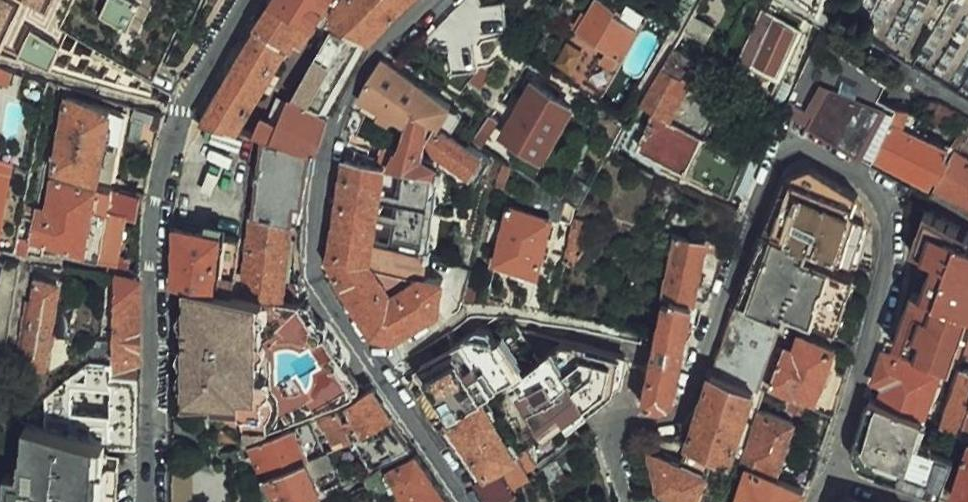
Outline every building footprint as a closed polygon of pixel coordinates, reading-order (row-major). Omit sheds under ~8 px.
[(55,67),(61,55),(53,50),(67,25),(160,71),(188,18),(196,20),(206,0),(0,0),(0,51),(55,67)] [(318,20),(276,0),(261,24),(219,96),(203,123),(217,127),(237,132),(294,34),(305,41),(318,20)] [(276,0),(318,20),(331,0),(276,0)] [(411,0),(350,0),(327,24),(330,26),(368,44),(411,0)] [(824,19),(831,0),(798,0),(824,19)] [(600,57),(616,68),(647,17),(628,6),(623,14),(602,2),(583,32),(607,46),(600,57)] [(504,3),(490,4),(492,25),(506,24),(504,3)] [(754,67),(777,19),(767,13),(743,61),(754,67)] [(805,33),(777,19),(754,67),(749,78),(776,92),(805,33)] [(329,112),(368,44),(330,26),(290,99),(329,112)] [(703,63),(676,50),(656,83),(643,107),(659,114),(706,135),(709,137),(728,97),(694,81),(703,63)] [(827,85),(805,77),(791,106),(788,112),(877,157),(878,155),(894,120),(899,107),(882,97),(890,83),(845,55),(827,85)] [(602,93),(616,68),(600,57),(585,83),(602,93)] [(385,63),(363,102),(381,112),(380,118),(392,124),(396,119),(409,126),(415,109),(429,118),(441,126),(442,127),(447,120),(455,107),(385,63)] [(0,68),(0,88),(11,89),(15,73),(0,68)] [(563,102),(535,85),(504,136),(543,159),(570,116),(560,109),(563,102)] [(110,139),(156,148),(161,130),(166,116),(116,102),(114,111),(69,96),(54,172),(100,180),(110,139)] [(331,120),(326,118),(290,105),(275,143),(312,152),(318,154),(331,120)] [(921,114),(899,107),(894,120),(914,131),(921,114)] [(415,109),(409,126),(400,152),(394,171),(376,168),(381,152),(350,141),(341,197),(335,235),(431,258),(433,258),(434,253),(431,248),(425,248),(434,186),(418,179),(421,162),(429,118),(415,109)] [(367,118),(355,112),(347,133),(359,137),(367,118)] [(706,135),(659,114),(642,150),(689,172),(706,135)] [(458,127),(447,120),(442,127),(453,134),(458,127)] [(914,131),(894,120),(878,155),(932,183),(936,177),(941,180),(953,158),(947,155),(950,150),(914,131)] [(217,127),(203,123),(200,142),(213,145),(217,127)] [(492,160),(469,145),(453,134),(442,127),(441,126),(435,135),(445,142),(440,150),(475,173),(466,185),(474,191),(492,160)] [(967,130),(953,158),(941,180),(932,197),(954,208),(967,215),(967,131),(967,130)] [(734,202),(754,158),(711,138),(690,183),(734,202)] [(246,282),(244,298),(283,303),(292,242),(294,225),(296,206),(303,207),(312,152),(275,143),(269,141),(265,174),(262,192),(258,220),(254,219),(253,227),(246,282)] [(437,169),(421,162),(418,179),(434,186),(437,169)] [(513,168),(505,163),(498,189),(507,191),(513,168)] [(0,253),(15,168),(0,165),(0,253)] [(425,248),(431,248),(443,171),(437,169),(434,186),(425,248)] [(770,227),(863,259),(874,223),(858,195),(814,169),(792,177),(770,227)] [(265,174),(251,171),(249,190),(262,192),(265,174)] [(582,210),(593,190),(576,180),(564,199),(582,210)] [(96,208),(100,190),(53,181),(48,209),(38,208),(31,243),(47,246),(53,218),(71,221),(74,204),(96,208)] [(171,229),(176,230),(182,231),(189,194),(177,192),(171,229)] [(954,208),(932,197),(924,193),(910,237),(906,250),(926,257),(915,290),(911,289),(894,342),(967,367),(967,215),(954,208)] [(47,246),(49,246),(87,253),(96,208),(74,204),(71,221),(53,218),(47,246)] [(301,225),(303,207),(296,206),(294,225),(301,225)] [(554,219),(511,209),(497,264),(540,274),(554,219)] [(129,221),(108,217),(102,254),(101,258),(122,262),(129,221)] [(246,218),(244,226),(253,227),(254,219),(246,218)] [(576,221),(566,265),(576,267),(605,225),(576,221)] [(176,230),(175,288),(179,289),(187,290),(235,297),(237,280),(243,240),(182,231),(176,230)] [(768,232),(739,303),(787,319),(795,322),(854,343),(869,267),(768,232)] [(431,258),(335,235),(333,241),(329,263),(350,298),(374,338),(396,341),(443,311),(447,281),(428,278),(431,258)] [(668,294),(694,306),(705,309),(731,244),(679,237),(668,294)] [(29,257),(47,260),(49,246),(47,246),(31,243),(29,257)] [(140,283),(114,280),(113,350),(90,350),(89,362),(139,362),(140,283)] [(237,280),(235,297),(244,298),(246,282),(237,280)] [(61,289),(34,284),(21,365),(47,370),(61,289)] [(235,297),(187,290),(185,409),(209,408),(215,443),(235,445),(253,444),(318,416),(353,398),(301,312),(303,306),(283,303),(244,298),(235,297)] [(668,294),(660,335),(657,347),(645,407),(662,409),(674,402),(694,306),(668,294)] [(360,394),(302,302),(303,306),(301,312),(353,398),(360,394)] [(739,303),(714,372),(758,388),(761,389),(787,319),(739,303)] [(511,319),(501,317),(487,327),(493,332),(499,341),(522,375),(541,364),(524,338),(511,319)] [(493,332),(478,333),(466,341),(499,341),(493,332)] [(817,410),(834,416),(847,368),(833,363),(837,349),(803,337),(798,352),(786,348),(773,387),(798,396),(801,391),(821,400),(817,410)] [(445,403),(454,417),(491,395),(505,386),(542,447),(629,377),(633,361),(629,357),(524,338),(541,364),(522,375),(499,341),(466,341),(423,370),(432,384),(445,403)] [(942,371),(885,351),(876,381),(886,385),(881,403),(926,419),(942,371)] [(121,442),(137,443),(139,362),(89,362),(89,372),(80,371),(80,405),(112,406),(112,442),(121,442)] [(967,367),(947,426),(966,432),(967,426),(967,367)] [(425,389),(432,384),(423,370),(415,375),(425,389)] [(714,372),(689,444),(705,449),(717,454),(733,459),(758,388),(714,372)] [(19,373),(16,387),(32,389),(36,386),(37,376),(19,373)] [(73,386),(64,384),(53,394),(53,413),(71,413),(73,386)] [(768,392),(764,403),(805,417),(808,407),(777,396),(768,392)] [(392,424),(372,395),(321,422),(331,445),(324,448),(327,455),(353,443),(392,424)] [(898,478),(945,493),(958,455),(920,442),(929,419),(926,419),(881,403),(873,400),(858,444),(857,454),(861,463),(866,467),(898,478)] [(437,409),(446,422),(454,417),(445,403),(437,409)] [(489,480),(477,488),(485,501),(493,501),(510,491),(500,475),(505,471),(514,485),(531,474),(489,407),(456,428),(489,480)] [(761,413),(743,464),(755,468),(780,477),(798,427),(761,413)] [(412,453),(392,424),(353,443),(374,472),(412,453)] [(21,501),(105,501),(107,441),(102,441),(24,428),(21,501)] [(262,484),(308,464),(295,433),(248,451),(262,484)] [(121,442),(112,442),(107,441),(105,501),(118,501),(121,442)] [(689,444),(682,464),(650,452),(658,494),(680,501),(699,501),(717,454),(705,449),(689,444)] [(237,450),(227,452),(233,469),(243,465),(237,450)] [(954,496),(967,501),(967,453),(954,496)] [(327,455),(308,464),(262,484),(269,501),(311,501),(324,497),(322,491),(339,485),(327,455)] [(421,456),(367,487),(371,495),(381,489),(388,485),(395,482),(405,501),(448,501),(421,456)] [(807,489),(747,469),(736,501),(802,501),(807,489)] [(392,493),(397,501),(405,501),(395,482),(388,485),(392,493)] [(388,485),(381,489),(384,496),(392,493),(388,485)]
